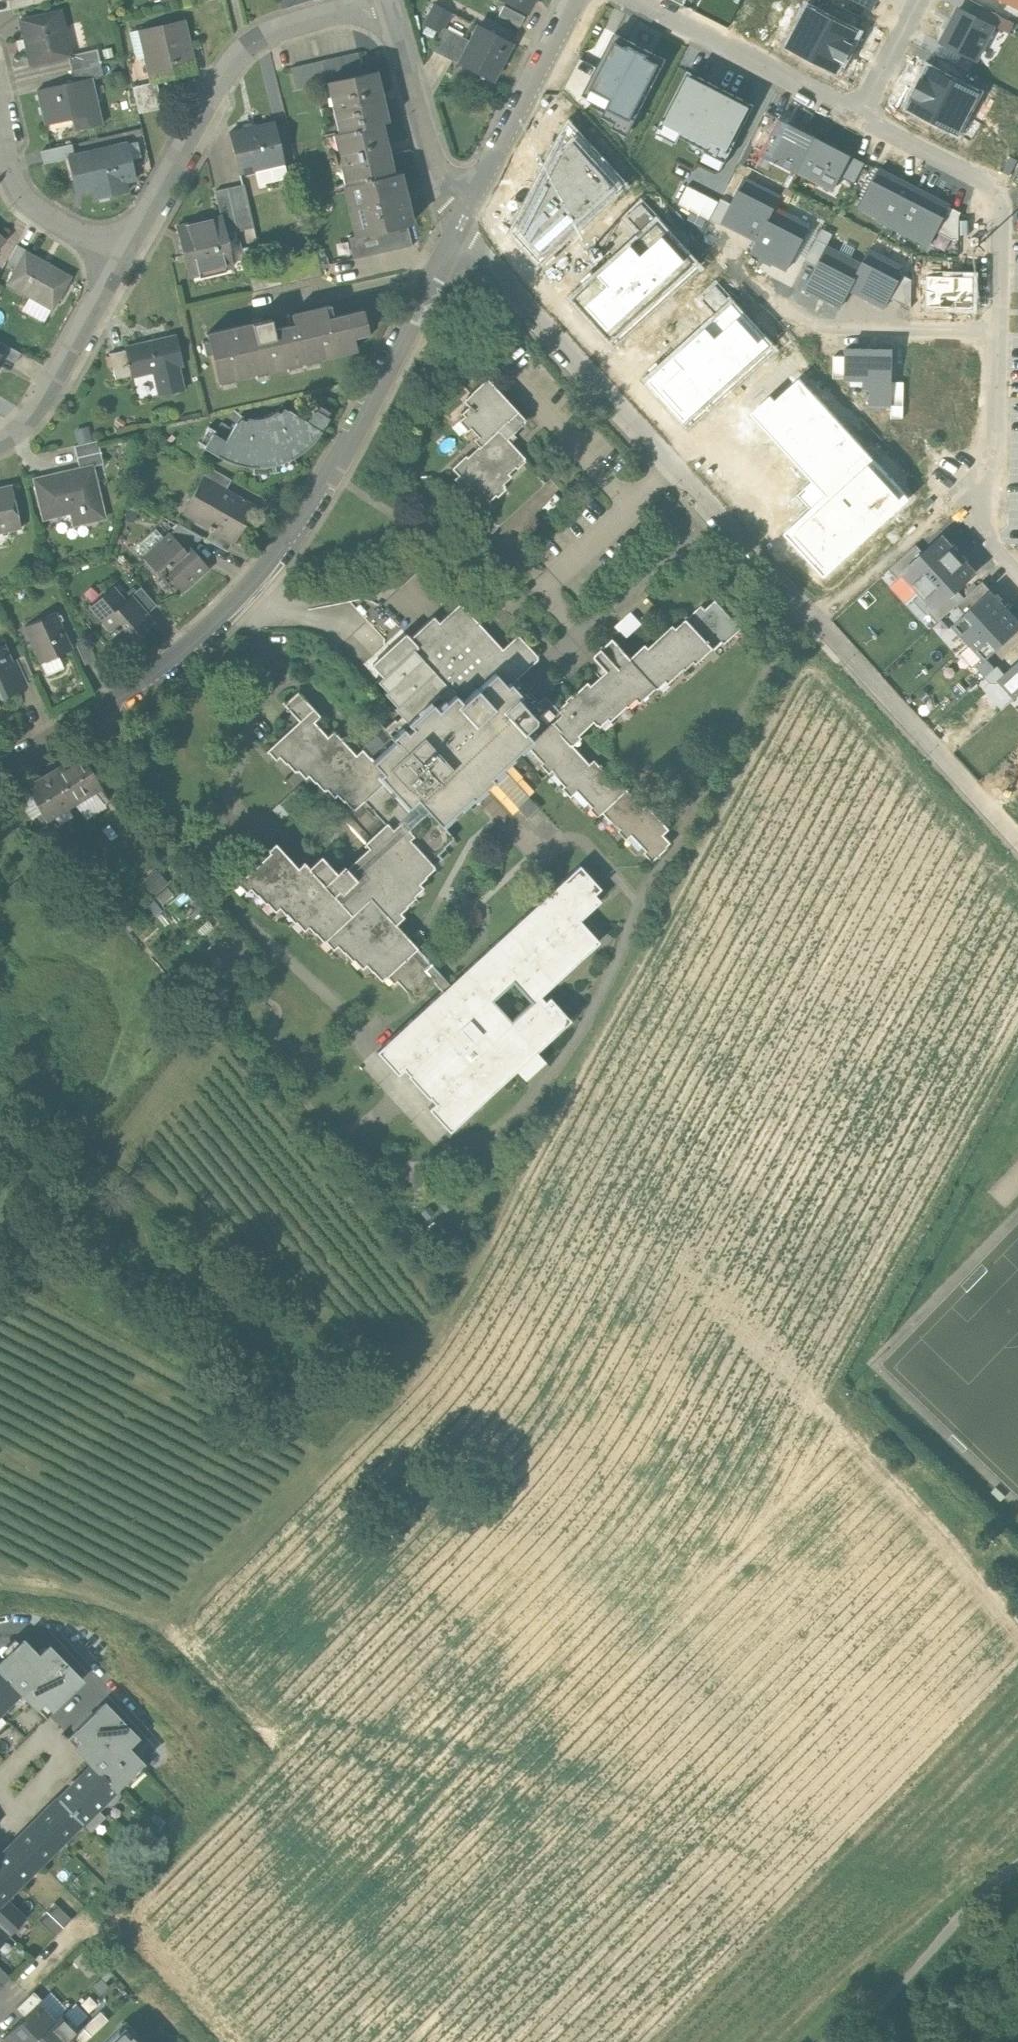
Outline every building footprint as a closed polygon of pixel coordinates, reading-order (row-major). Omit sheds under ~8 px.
[(13,10),(49,2),(48,0),(10,0),(13,10)] [(526,13),(533,0),(502,0),(526,13)] [(871,8),(875,0),(855,0),(871,8)] [(1017,9),(1017,0),(1001,0),(1017,9)] [(832,2),(825,16),(857,32),(864,18),(832,2)] [(434,4),(424,25),(439,34),(450,12),(434,4)] [(525,16),(503,6),(498,16),(519,27),(525,16)] [(825,16),(809,7),(788,46),(836,71),(842,60),(844,61),(852,45),(850,44),(857,32),(825,16)] [(994,26),(959,8),(941,43),(976,60),(994,26)] [(71,55),(60,11),(20,21),(31,65),(68,56),(71,55)] [(183,20),(130,32),(136,59),(143,58),(149,83),(155,81),(180,76),(179,73),(195,69),(194,68),(193,68),(188,48),(190,48),(183,20)] [(511,43),(477,26),(459,63),(474,71),(476,67),(494,76),(511,43)] [(666,60),(615,33),(583,95),(596,102),(598,100),(609,105),(603,117),(617,124),(619,120),(631,126),(666,60)] [(71,55),(68,56),(72,70),(100,64),(96,49),(71,55)] [(357,52),(291,67),(296,89),(328,82),(332,81),(362,74),(357,52)] [(937,55),(930,69),(962,85),(969,71),(937,55)] [(100,64),(72,70),(74,82),(75,83),(92,78),(92,79),(103,76),(100,64)] [(962,85),(930,69),(924,81),(922,80),(914,95),(916,96),(909,108),(957,133),(978,94),(962,85)] [(754,106),(687,71),(658,127),(679,138),(680,136),(706,149),(705,151),(725,161),(754,106)] [(362,74),(332,81),(344,132),(380,124),(386,122),(374,72),(362,74)] [(74,82),(38,91),(45,119),(70,113),(75,130),(102,124),(92,79),(92,78),(75,83),(74,82)] [(149,83),(133,86),(139,112),(161,107),(155,81),(149,83)] [(762,150),(777,122),(764,115),(749,143),(762,150)] [(797,172),(815,137),(779,119),(777,122),(762,150),(760,154),(797,172)] [(273,122),(230,132),(239,172),(282,163),(273,122)] [(344,132),(339,133),(342,147),(339,147),(344,168),(347,167),(351,183),(392,174),(380,124),(344,132)] [(517,224),(546,257),(619,191),(565,132),(517,224)] [(851,156),(815,137),(797,172),(833,191),(851,156)] [(126,144),(75,156),(69,157),(74,180),(92,175),(97,197),(126,191),(124,181),(134,178),(126,144)] [(895,227),(915,189),(879,170),(860,206),(882,217),(880,220),(895,227)] [(351,183),(348,184),(359,236),(410,224),(399,172),(392,174),(351,183)] [(780,198),(744,179),(722,222),(758,240),(774,208),(780,198)] [(244,185),(229,188),(238,229),(253,226),(244,185)] [(719,202),(687,185),(677,205),(709,221),(719,202)] [(229,187),(215,190),(221,216),(222,216),(225,233),(238,230),(238,229),(229,188),(229,187)] [(949,207),(915,189),(895,227),(929,245),(936,232),(949,207)] [(573,299),(610,339),(695,262),(641,204),(626,217),(643,235),(573,299)] [(961,213),(949,207),(936,232),(951,240),(959,240),(959,216),(961,213)] [(810,227),(774,208),(758,240),(752,251),(762,256),(761,258),(773,264),(774,262),(787,270),(810,227)] [(221,216),(178,225),(184,253),(188,252),(192,272),(232,263),(225,233),(222,216),(221,216)] [(18,245),(9,263),(18,268),(27,252),(28,250),(18,245)] [(850,289),(862,266),(826,247),(805,288),(841,306),(850,289)] [(862,266),(850,289),(885,308),(890,298),(899,281),(895,279),(899,273),(902,267),(870,251),(862,266)] [(71,276),(27,252),(18,268),(10,284),(54,308),(71,276)] [(911,280),(899,273),(895,279),(899,281),(890,298),(909,308),(911,308),(911,280)] [(974,276),(926,275),(925,307),(974,308),(974,276)] [(647,381),(685,422),(770,345),(716,286),(701,299),(717,318),(647,381)] [(271,319),(207,334),(218,382),(355,350),(352,338),(367,334),(362,312),(328,320),(325,307),(293,314),(295,325),(273,330),(271,319)] [(176,337),(126,348),(132,375),(155,369),(161,394),(181,390),(175,365),(182,363),(176,337)] [(2,342),(0,345),(0,355),(17,365),(23,354),(2,342)] [(892,350),(846,349),(846,356),(845,380),(863,380),(863,389),(870,389),(870,405),(891,405),(892,382),(892,350)] [(833,379),(845,380),(846,356),(834,355),(833,379)] [(486,377),(470,392),(475,398),(461,412),(472,425),(469,427),(482,441),(477,446),(478,447),(467,457),(465,455),(451,468),(458,475),(453,478),(458,483),(456,485),(478,510),(505,485),(500,480),(525,457),(506,438),(524,422),(524,418),(486,377)] [(824,576),(909,499),(799,379),(776,400),(771,395),(751,414),(826,495),(785,533),(824,576)] [(904,382),(892,382),(891,405),(891,417),(903,418),(904,382)] [(269,417),(262,419),(254,420),(248,419),(246,422),(243,423),(240,421),(237,425),(235,424),(224,442),(211,434),(202,448),(216,456),(226,460),(235,463),(249,465),(260,466),(273,465),(281,462),(289,459),(296,455),(304,449),(308,445),(312,440),(317,434),(327,418),(314,410),(306,422),(289,411),(287,413),(283,411),(281,414),(278,415),(276,414),(269,417)] [(98,440),(74,446),(79,470),(92,467),(103,464),(98,440)] [(528,465),(481,508),(483,510),(498,526),(545,482),(528,465)] [(79,470),(34,480),(43,518),(71,512),(70,508),(77,507),(79,515),(81,514),(83,521),(104,516),(92,467),(79,470)] [(231,480),(208,467),(202,478),(204,480),(224,491),(231,480)] [(224,491),(204,480),(185,514),(208,527),(207,529),(212,532),(213,530),(233,541),(252,507),(224,491)] [(0,488),(0,527),(1,527),(2,533),(21,528),(11,486),(0,488)] [(483,510),(466,525),(481,541),(498,526),(483,510)] [(202,537),(181,525),(170,534),(170,535),(171,534),(186,551),(190,548),(202,537)] [(233,541),(213,530),(212,532),(207,540),(227,551),(233,541)] [(186,551),(171,534),(170,535),(165,539),(160,533),(154,532),(140,545),(140,550),(145,557),(158,572),(166,565),(177,577),(173,580),(182,591),(208,568),(190,548),(186,551)] [(919,591),(958,555),(942,537),(903,573),(919,591)] [(936,608),(975,572),(958,555),(919,591),(936,608)] [(964,614),(991,590),(983,581),(956,606),(964,614)] [(126,601),(113,586),(89,607),(110,632),(109,633),(111,636),(113,634),(121,644),(152,618),(148,614),(132,596),(126,601)] [(157,606),(141,588),(132,596),(148,614),(157,606)] [(969,643),(1007,607),(991,590),(964,614),(952,625),(969,643)] [(458,604),(439,622),(434,616),(410,638),(406,633),(373,663),(373,666),(382,676),(378,681),(387,691),(384,693),(397,706),(394,708),(408,723),(391,738),(395,741),(374,760),(370,757),(369,757),(362,749),(356,755),(334,731),(327,736),(314,722),(320,716),(298,692),(284,705),(298,721),(270,747),(286,764),(288,762),(296,772),(301,768),(315,783),(316,781),(325,791),(330,787),(344,802),(346,800),(354,809),(364,801),(384,823),(363,843),(368,847),(345,867),(343,865),(336,872),(321,855),(308,867),(303,861),(297,867),(274,842),(266,849),(268,851),(240,877),(255,894),(257,892),(266,902),(270,898),(284,913),(286,911),(295,921),(299,917),(313,932),(315,931),(324,940),(328,936),(342,951),(344,950),(353,959),(357,955),(371,971),(376,966),(385,976),(388,973),(411,997),(431,979),(432,978),(425,969),(431,963),(390,920),(405,905),(403,903),(412,894),(408,890),(423,876),(421,874),(431,865),(427,861),(442,847),(440,844),(449,836),(437,823),(468,796),(469,798),(491,779),(488,776),(524,745),(548,772),(550,771),(573,796),(577,792),(600,816),(603,813),(626,837),(629,835),(653,859),(672,842),(664,834),(670,829),(647,804),(644,807),(621,782),(618,784),(595,759),(590,763),(573,745),(573,744),(572,742),(595,721),(599,725),(608,716),(612,721),(637,698),(641,702),(666,679),(669,683),(694,660),(697,663),(722,640),(725,644),(742,628),(716,600),(691,623),(687,618),(662,641),(659,638),(650,647),(647,643),(632,657),(614,638),(596,654),(596,657),(608,670),(593,685),(590,681),(558,710),(546,696),(543,697),(534,705),(513,682),(537,660),(537,656),(518,635),(502,649),(461,604),(458,604)] [(1007,607),(969,643),(985,660),(1017,630),(1017,619),(1007,607)] [(630,635),(643,619),(631,610),(619,626),(630,635)] [(55,615),(26,628),(41,662),(70,649),(55,615)] [(0,646),(0,698),(0,699),(17,691),(15,686),(22,683),(12,660),(5,644),(0,646)] [(23,655),(12,660),(22,683),(33,678),(23,655)] [(1000,679),(1016,697),(1017,695),(1017,663),(1000,679)] [(81,754),(53,770),(72,803),(100,787),(81,754)] [(53,770),(25,787),(44,819),(72,803),(53,770)] [(579,865),(449,983),(431,963),(425,969),(432,978),(431,979),(441,990),(375,1050),(396,1073),(402,1068),(407,1073),(406,1074),(427,1097),(428,1096),(433,1101),(427,1107),(448,1130),(569,1019),(548,996),(544,1000),(539,995),(598,941),(578,920),(600,900),(594,894),(600,888),(579,865)] [(0,1664),(0,1668),(22,1690),(21,1691),(36,1706),(45,1698),(53,1706),(81,1679),(49,1647),(39,1657),(24,1641),(0,1664)] [(21,1691),(22,1690),(0,1668),(0,1712),(21,1691)] [(136,1736),(105,1704),(77,1731),(85,1739),(77,1747),(94,1765),(94,1764),(116,1787),(142,1762),(126,1746),(136,1736)] [(120,1791),(116,1787),(94,1764),(94,1765),(59,1799),(81,1822),(91,1832),(105,1817),(95,1807),(101,1802),(105,1806),(111,1806),(120,1797),(120,1791)] [(0,1858),(0,1947),(26,1921),(4,1899),(81,1822),(59,1799),(0,1858)] [(16,1977),(0,1961),(0,1993),(16,1977)] [(40,2005),(3,2040),(5,2041),(36,2041),(64,2015),(56,2022),(40,2005)] [(36,2041),(72,2041),(81,2033),(77,2029),(89,2018),(77,2005),(65,2016),(64,2015),(36,2041)] [(110,2041),(138,2041),(133,2037),(129,2041),(120,2032),(110,2041)]
